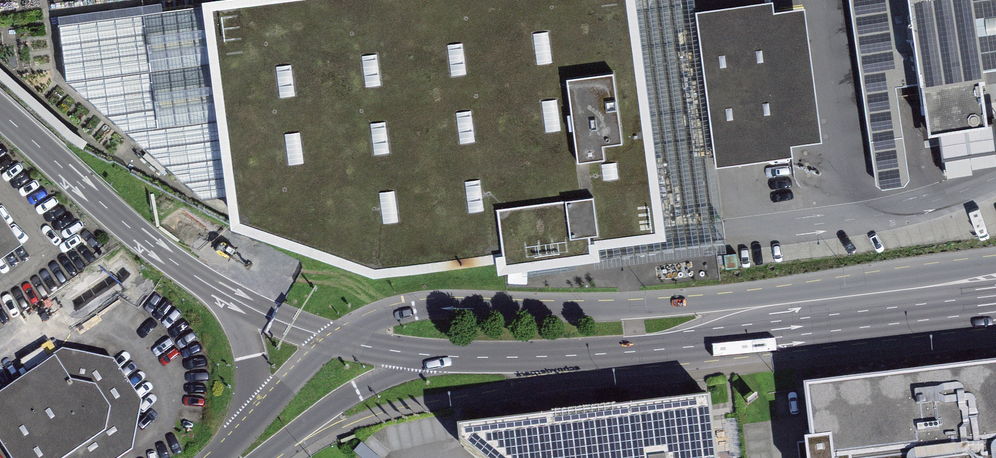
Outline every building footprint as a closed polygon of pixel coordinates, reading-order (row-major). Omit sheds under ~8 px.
[(212,2),(237,196),(240,222),(389,265),(517,249),(519,265),(563,259),(616,253),(615,243),(614,236),(678,228),(649,0),(225,0),(212,2)] [(710,6),(731,162),(808,152),(807,141),(834,137),(816,3),(787,7),(786,0),(753,0),(710,6)] [(870,138),(902,134),(895,85),(883,0),(850,0),(870,138)] [(895,85),(909,83),(922,81),(910,0),(883,0),(895,85)] [(929,130),(988,121),(981,76),(981,70),(971,0),(910,0),(922,81),(923,84),(929,130)] [(981,70),(995,68),(995,0),(971,0),(981,70)] [(237,196),(212,2),(57,21),(65,83),(201,199),(237,196)] [(21,235),(0,206),(0,250),(21,235)] [(0,392),(0,440),(11,457),(113,457),(131,444),(138,399),(107,357),(58,350),(0,392)] [(805,394),(812,457),(995,457),(995,374),(805,394)] [(711,398),(457,426),(459,443),(477,457),(717,457),(711,398)]
